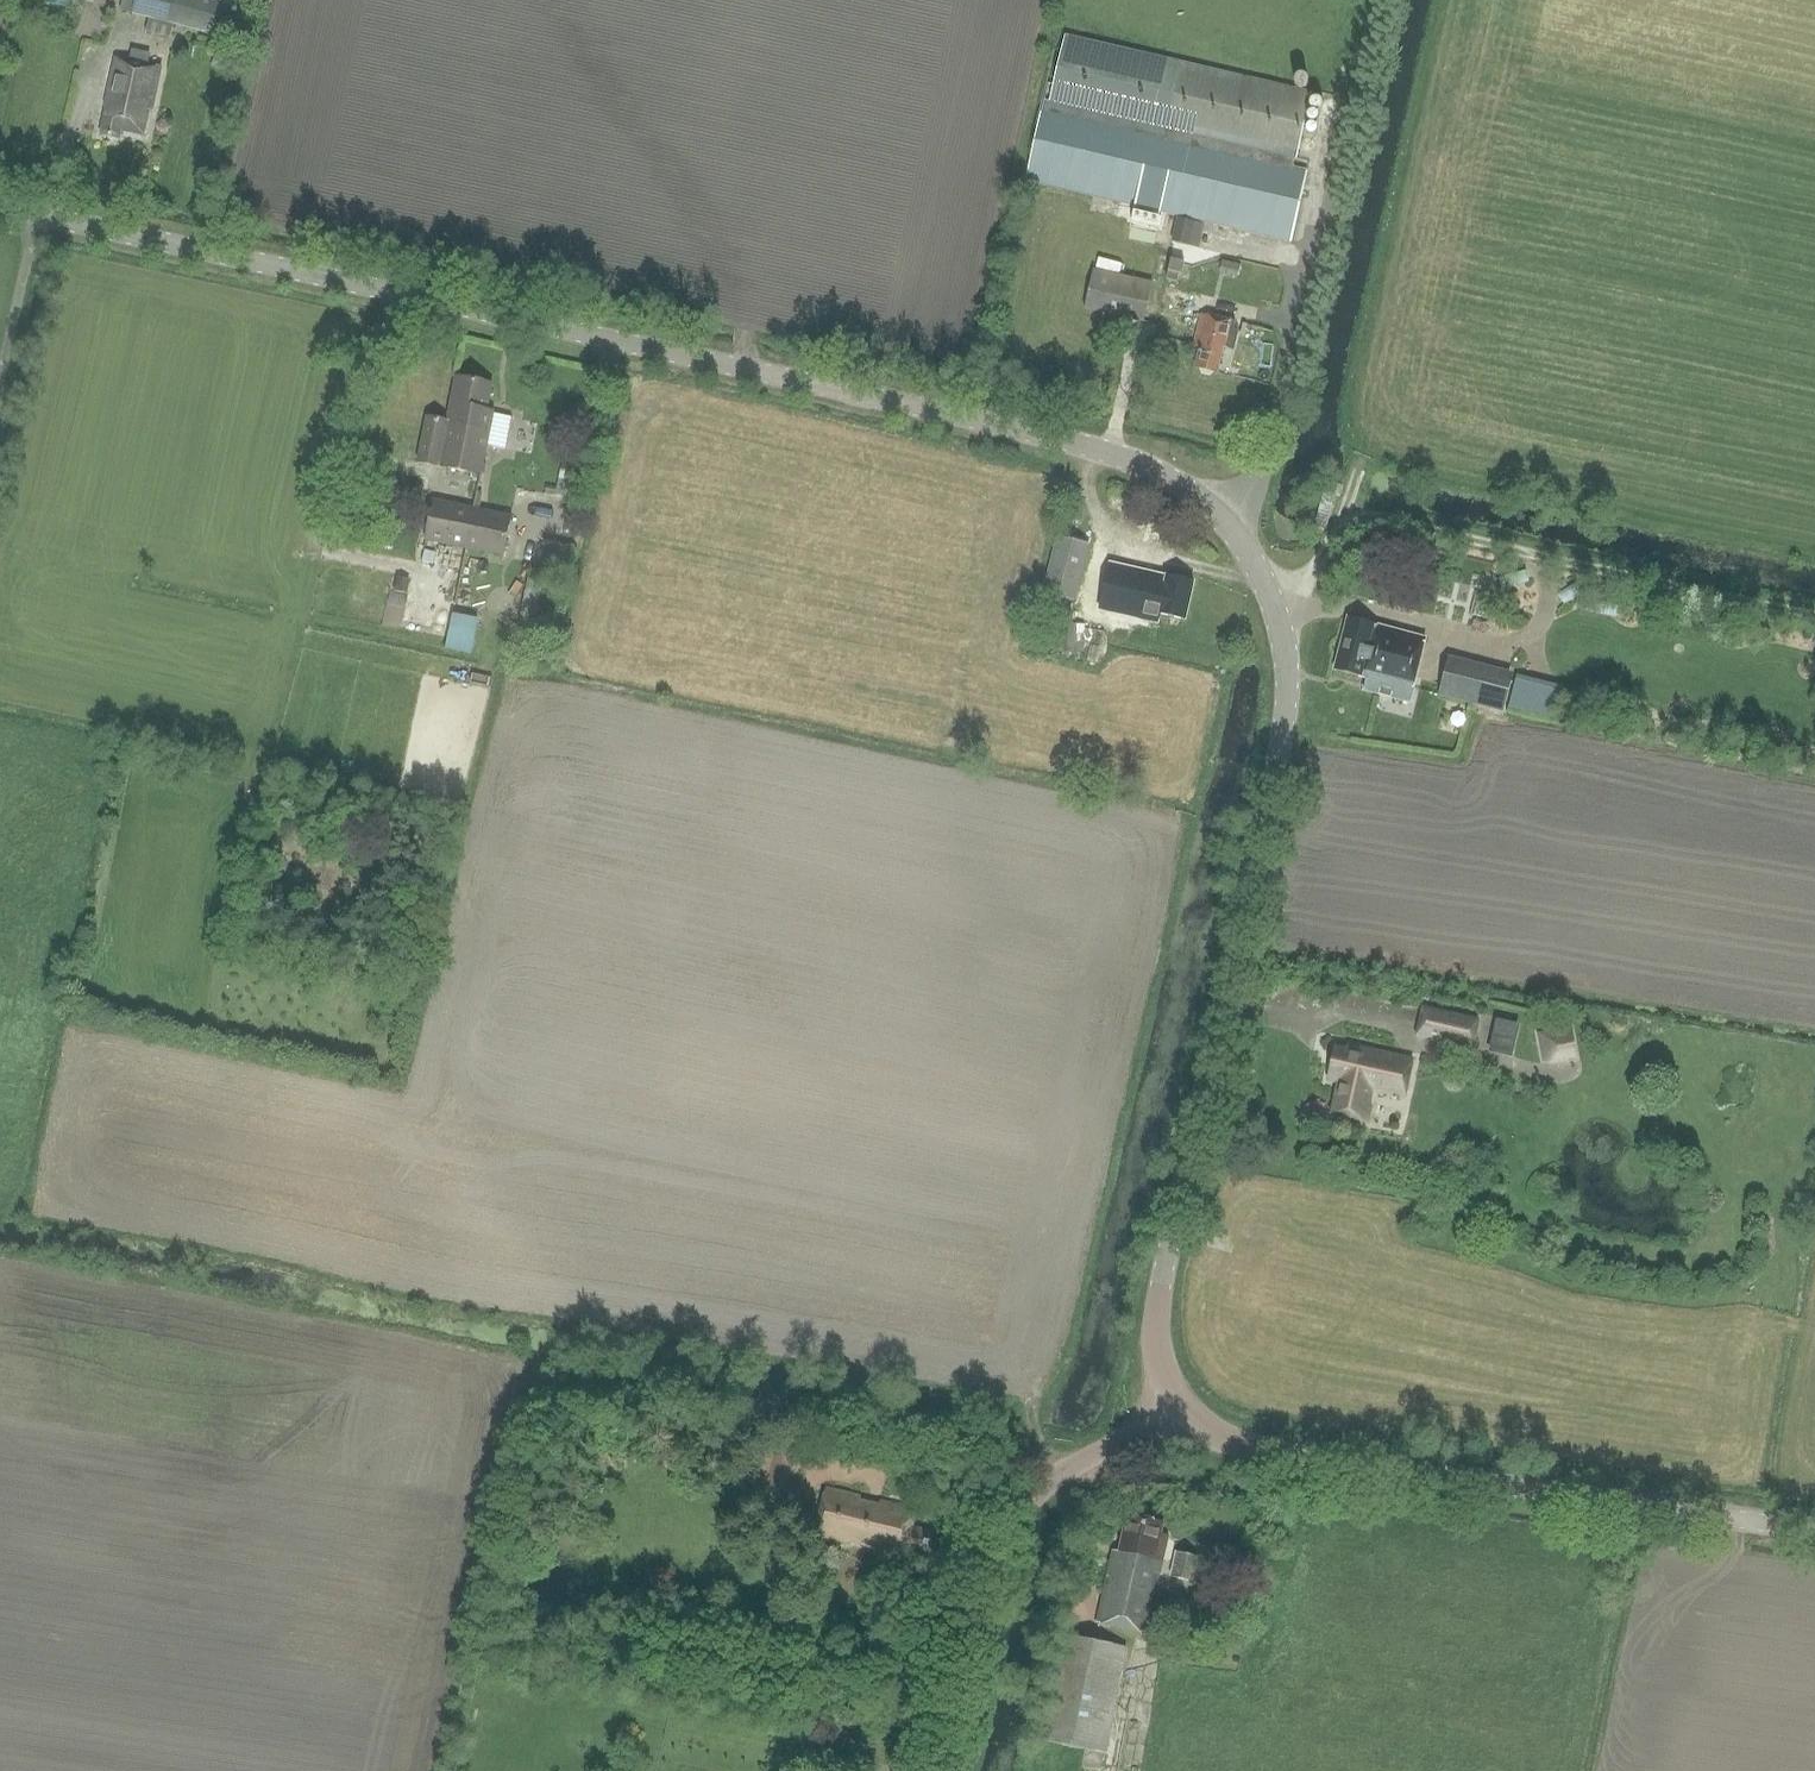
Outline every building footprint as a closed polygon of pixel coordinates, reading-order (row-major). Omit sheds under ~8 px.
[(219,0),(136,0),(132,14),(211,35),(220,0),(219,0)] [(1311,93),(1066,36),(1048,111),(1040,109),(1024,179),(1135,205),(1132,221),(1160,228),(1164,212),(1290,241),(1306,172),(1293,169),(1311,93)] [(155,106),(162,68),(149,64),(151,54),(138,52),(136,61),(118,58),(103,134),(120,137),(122,130),(145,135),(151,105),(155,106)] [(1171,241),(1189,245),(1195,222),(1177,217),(1171,241)] [(1184,263),(1171,259),(1166,279),(1176,282),(1179,274),(1181,275),(1184,263)] [(1143,323),(1153,283),(1094,269),(1084,309),(1143,323)] [(1200,314),(1196,334),(1198,334),(1195,347),(1201,348),(1196,368),(1218,373),(1224,347),(1234,349),(1238,331),(1235,330),(1237,323),(1200,314)] [(458,378),(456,389),(450,421),(431,418),(423,461),(460,468),(475,381),(458,378)] [(484,472),(494,415),(495,411),(488,410),(493,384),(475,381),(460,468),(484,472)] [(473,508),(434,499),(426,540),(464,549),(473,508)] [(513,516),(473,508),(464,549),(504,557),(513,516)] [(1042,592),(1076,601),(1090,544),(1056,536),(1042,592)] [(450,563),(446,581),(464,585),(468,567),(450,563)] [(1186,620),(1194,582),(1166,576),(1111,564),(1101,611),(1158,623),(1160,615),(1186,620)] [(535,627),(543,581),(529,578),(520,625),(535,627)] [(453,645),(480,651),(489,616),(462,609),(453,645)] [(1066,618),(1062,651),(1105,656),(1109,623),(1066,618)] [(1426,638),(1349,619),(1336,671),(1368,678),(1365,692),(1411,703),(1426,638)] [(1502,712),(1513,673),(1449,656),(1438,695),(1502,712)] [(1509,708),(1531,714),(1540,680),(1517,674),(1509,708)] [(1415,1037),(1473,1051),(1481,1019),(1422,1005),(1415,1037)] [(1522,1054),(1530,1020),(1506,1014),(1498,1048),(1522,1054)] [(1577,1058),(1571,1026),(1537,1033),(1543,1063),(1548,1062),(1549,1064),(1577,1058)] [(1347,1050),(1337,1048),(1330,1078),(1340,1080),(1332,1114),(1367,1122),(1371,1106),(1366,1105),(1370,1087),(1405,1095),(1413,1060),(1348,1045),(1347,1050)] [(925,1555),(931,1531),(912,1526),(915,1514),(826,1491),(815,1537),(850,1546),(851,1544),(871,1549),(870,1550),(902,1558),(904,1550),(925,1555)] [(1128,1516),(1119,1553),(1113,1551),(1097,1624),(1145,1634),(1158,1575),(1159,1575),(1168,1537),(1160,1536),(1163,1524),(1128,1516)] [(1170,1576),(1194,1581),(1199,1557),(1175,1552),(1170,1576)] [(1039,1740),(1106,1753),(1127,1647),(1060,1634),(1039,1740)]
